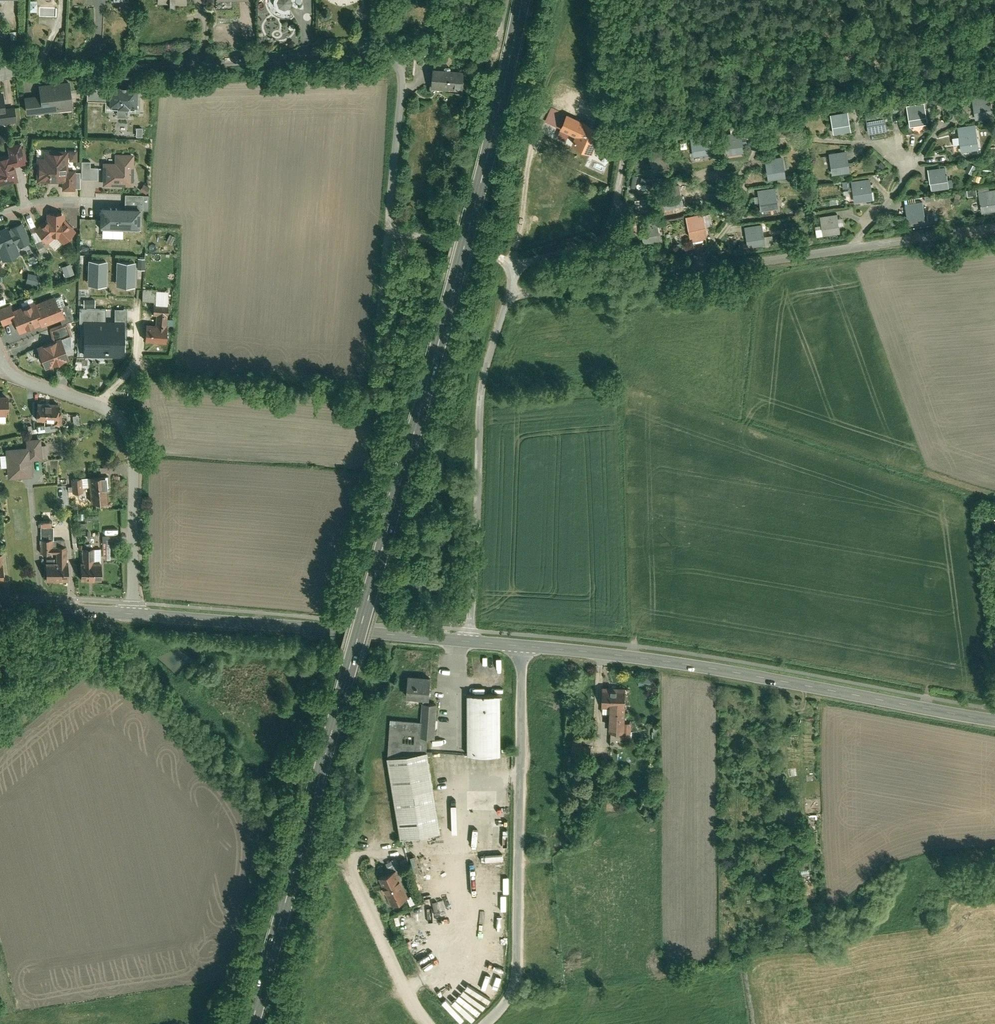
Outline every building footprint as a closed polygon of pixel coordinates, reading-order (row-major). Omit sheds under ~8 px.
[(272,7),(275,11),(280,14),(286,16),(293,17),(300,16),(295,6),(300,5),(302,7),(309,6),(308,2),(303,2),(303,0),(270,0),(272,7)] [(470,69),(437,67),(436,88),(469,90),(470,69)] [(23,90),(25,108),(71,104),(68,75),(37,78),(38,89),(23,90)] [(135,84),(107,83),(106,104),(134,105),(135,84)] [(0,89),(0,121),(15,119),(13,103),(3,104),(2,88),(0,89)] [(972,95),(975,114),(992,111),(989,92),(972,95)] [(907,100),(910,120),(927,118),(924,97),(907,100)] [(571,108),(570,111),(554,104),(547,119),(564,126),(563,128),(562,131),(577,137),(576,140),(597,149),(601,140),(602,140),(609,124),(571,108)] [(865,108),(868,127),(886,124),(883,105),(865,108)] [(830,109),(833,129),(850,127),(847,106),(830,109)] [(678,121),(678,130),(691,129),(691,121),(678,121)] [(975,121),(958,123),(960,146),(978,144),(975,121)] [(724,129),(727,148),(746,145),(743,126),(724,129)] [(693,133),(695,149),(713,147),(711,130),(693,133)] [(17,177),(14,164),(24,161),(20,140),(6,143),(8,152),(0,154),(0,181),(17,177)] [(649,147),(654,168),(672,164),(667,143),(649,147)] [(35,154),(35,179),(61,179),(61,187),(73,187),(73,167),(66,167),(66,147),(42,147),(42,154),(35,154)] [(849,147),(831,149),(834,169),(852,166),(849,147)] [(113,162),(102,161),(101,182),(130,184),(131,152),(113,151),(113,162)] [(783,154),(765,156),(768,176),(786,173),(783,154)] [(88,159),(80,158),(79,177),(95,177),(95,165),(88,165),(88,159)] [(973,171),(978,163),(972,159),(967,168),(973,171)] [(948,163),(929,166),(932,187),(951,185),(948,163)] [(654,178),(654,171),(636,170),(636,180),(647,181),(647,178),(654,178)] [(856,198),(874,195),(871,176),(853,178),(856,198)] [(994,207),(994,187),(991,187),(991,183),(980,184),(984,208),(994,207)] [(774,184),(756,187),(759,207),(778,204),(774,184)] [(668,205),(685,202),(682,186),(665,189),(668,205)] [(904,201),(907,222),(925,219),(922,198),(904,201)] [(139,207),(98,205),(97,226),(138,227),(139,207)] [(64,211),(48,211),(47,218),(34,229),(47,241),(55,232),(63,242),(75,230),(65,218),(64,211)] [(685,214),(690,236),(707,232),(703,211),(685,214)] [(837,212),(820,215),(822,226),(815,227),(817,235),(840,232),(837,212)] [(0,259),(18,251),(15,243),(16,242),(17,245),(29,240),(21,221),(8,226),(6,224),(0,226),(0,258),(0,259)] [(643,240),(660,237),(658,221),(640,224),(643,240)] [(764,221),(747,223),(750,244),(767,242),(764,221)] [(105,258),(88,258),(87,284),(104,284),(105,258)] [(133,260),(116,260),(115,286),(132,286),(133,260)] [(69,261),(60,264),(64,275),(73,272),(69,261)] [(39,274),(27,271),(25,280),(36,283),(39,274)] [(141,300),(154,300),(154,288),(142,288),(141,300)] [(156,288),(156,301),(169,301),(169,288),(156,288)] [(19,332),(39,324),(40,326),(58,318),(63,317),(55,296),(54,294),(34,302),(33,300),(12,309),(9,303),(0,306),(0,320),(2,324),(14,320),(19,332)] [(60,294),(55,296),(63,317),(58,318),(60,324),(66,321),(73,318),(67,303),(64,304),(60,294)] [(84,296),(84,304),(95,304),(95,296),(84,296)] [(165,342),(167,314),(167,302),(152,302),(152,313),(154,313),(154,323),(145,322),(144,341),(165,342)] [(83,320),(104,320),(104,307),(79,307),(79,320),(83,320)] [(83,320),(83,353),(121,353),(121,320),(104,320),(83,320)] [(66,321),(60,324),(48,329),(51,337),(54,336),(54,338),(60,336),(60,337),(70,333),(66,321)] [(60,337),(60,336),(54,338),(55,339),(43,344),(42,342),(36,345),(45,367),(69,358),(60,337)] [(43,402),(36,401),(36,420),(44,420),(44,418),(51,418),(51,421),(52,423),(60,424),(61,410),(57,410),(57,402),(50,402),(50,403),(43,403),(43,402)] [(25,447),(4,449),(7,479),(32,477),(31,460),(41,459),(41,456),(40,445),(39,437),(25,438),(25,447)] [(106,502),(104,476),(87,477),(88,487),(89,503),(106,502)] [(81,487),(88,487),(87,477),(69,479),(70,494),(81,493),(81,487)] [(119,536),(105,536),(105,544),(119,544),(119,536)] [(44,581),(67,581),(66,562),(65,562),(65,550),(65,546),(55,546),(55,547),(51,547),(51,541),(51,540),(39,540),(39,553),(55,553),(55,562),(44,562),(44,581)] [(65,546),(65,550),(70,550),(70,541),(51,541),(51,547),(55,547),(55,546),(65,546)] [(79,562),(79,580),(101,580),(100,562),(92,562),(92,548),(87,548),(80,548),(81,562),(79,562)] [(434,677),(412,676),(411,698),(427,699),(433,699),(434,677)] [(630,687),(607,686),(607,706),(614,706),(614,730),(626,730),(626,723),(627,706),(629,707),(630,687)] [(505,694),(471,694),(471,755),(505,755),(505,694)] [(441,705),(433,705),(433,699),(427,699),(426,705),(426,723),(425,739),(432,739),(440,740),(441,705)] [(431,753),(432,739),(425,739),(426,723),(394,720),(391,760),(431,753)] [(636,723),(626,723),(626,730),(626,738),(635,738),(636,723)] [(588,745),(576,744),(575,758),(587,758),(588,745)] [(445,832),(432,753),(431,753),(391,760),(404,839),(445,832)] [(623,801),(610,801),(610,813),(623,814),(623,801)] [(413,897),(400,870),(382,879),(394,905),(413,897)] [(803,897),(812,896),(811,881),(802,882),(803,897)]
